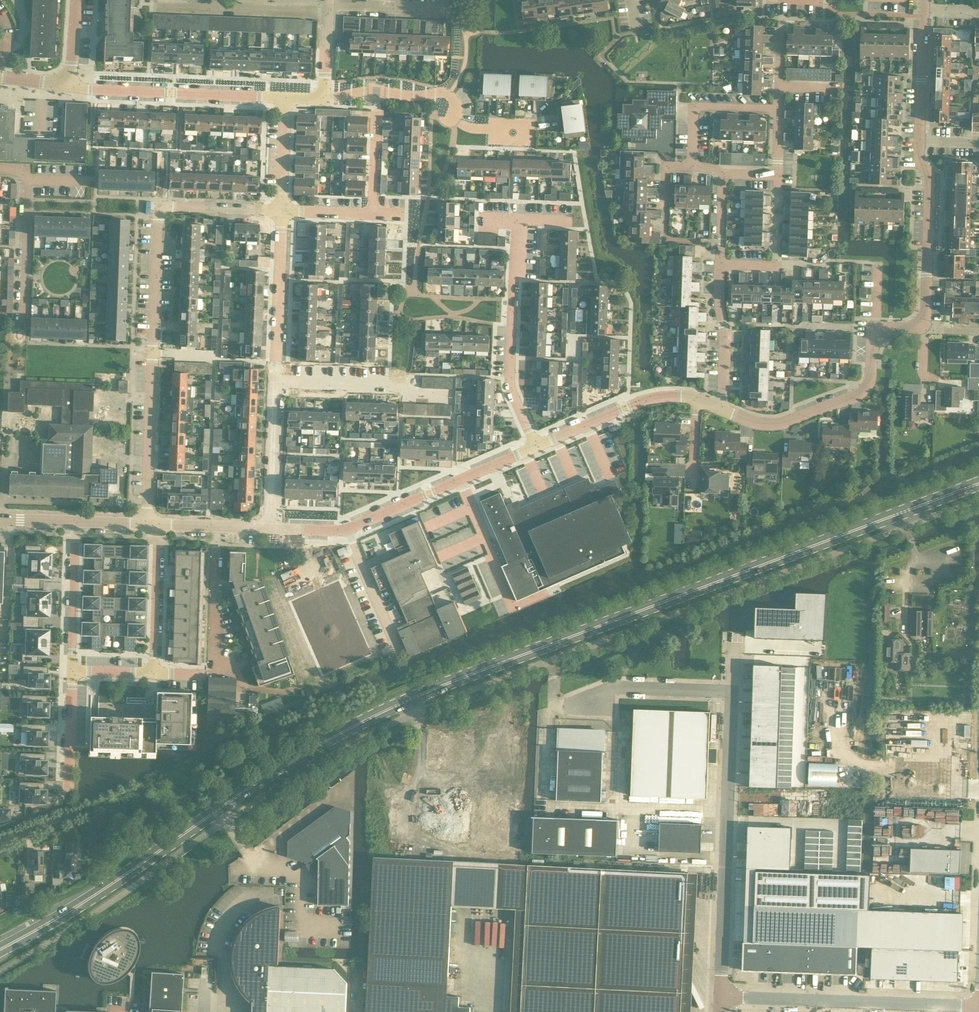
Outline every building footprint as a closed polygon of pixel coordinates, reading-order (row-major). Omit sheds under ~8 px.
[(32,57),(33,57),(48,58),(49,58),(53,58),(56,0),(35,0),(32,57)] [(107,35),(106,36),(105,36),(105,37),(104,37),(104,38),(103,62),(113,62),(113,56),(133,57),(133,62),(142,63),(143,42),(132,41),(133,32),(129,32),(130,4),(138,5),(138,0),(106,0),(107,35)] [(517,3),(518,12),(523,11),(524,18),(525,18),(525,20),(526,21),(530,20),(531,19),(530,17),(537,17),(534,0),(528,0),(522,1),(522,0),(516,0),(517,3)] [(537,17),(542,16),(543,17),(544,18),(547,18),(548,16),(548,15),(546,0),(534,0),(537,17)] [(548,15),(560,13),(558,0),(546,0),(548,15)] [(560,13),(560,18),(573,16),(570,0),(558,0),(560,13)] [(573,16),(585,14),(583,0),(570,0),(573,16)] [(585,14),(597,12),(595,0),(583,0),(585,14)] [(597,12),(608,10),(607,0),(595,0),(597,12)] [(679,5),(669,0),(662,0),(662,1),(668,5),(665,9),(681,18),(686,9),(679,5)] [(353,41),(351,41),(351,52),(363,52),(364,41),(365,41),(366,34),(360,33),(360,19),(366,19),(366,18),(354,17),(354,23),(354,29),(354,35),(353,41)] [(249,18),(249,32),(261,33),(262,18),(249,18)] [(262,18),(261,33),(273,33),(274,19),(262,18)] [(364,41),(363,52),(375,53),(376,41),(377,41),(378,30),(372,30),(372,19),(378,19),(378,18),(366,18),(366,19),(366,34),(365,41),(364,41)] [(376,41),(375,53),(387,53),(388,42),(389,42),(390,34),(384,34),(384,19),(390,19),(378,18),(378,19),(378,30),(377,41),(376,41)] [(287,19),(286,34),(299,34),(299,20),(287,19)] [(388,42),(387,53),(399,54),(400,42),(401,42),(401,35),(396,34),(396,20),(402,20),(402,19),(390,19),(390,34),(389,42),(388,42)] [(400,42),(399,54),(411,54),(412,42),(413,42),(413,35),(408,35),(409,20),(414,21),(414,19),(402,19),(402,20),(401,35),(401,42),(400,42)] [(412,42),(411,54),(423,54),(424,43),(425,43),(426,36),(420,36),(421,21),(426,21),(426,20),(414,19),(414,21),(414,35),(413,35),(413,42),(412,42)] [(424,43),(423,54),(435,55),(436,43),(438,43),(438,29),(432,29),(432,21),(438,22),(438,20),(426,20),(426,21),(426,36),(425,43),(424,43)] [(436,43),(435,55),(448,55),(448,44),(450,44),(450,37),(444,37),(445,20),(438,20),(438,22),(438,29),(438,43),(436,43)] [(742,26),(741,38),(774,39),(774,35),(763,35),(764,27),(742,26)] [(861,59),(870,60),(871,37),(864,37),(865,28),(862,27),(861,59)] [(788,55),(799,55),(800,28),(794,28),(793,35),(792,34),(788,34),(788,55)] [(800,28),(799,55),(810,56),(811,35),(805,35),(805,29),(800,28)] [(900,38),(900,61),(910,61),(911,29),(908,28),(907,38),(900,38)] [(811,35),(810,56),(821,56),(822,29),(816,29),(816,35),(811,35)] [(822,29),(821,56),(832,56),(832,60),(835,63),(840,63),(840,50),(833,49),(833,36),(827,36),(828,30),(822,29)] [(934,46),(967,47),(972,47),(972,42),(952,42),(952,29),(935,29),(934,46)] [(871,37),(870,60),(880,60),(880,37),(871,37)] [(880,37),(880,60),(890,60),(891,38),(880,37)] [(741,38),(741,49),(763,50),(763,43),(774,43),(774,39),(741,38)] [(891,38),(890,60),(900,61),(900,38),(891,38)] [(152,44),(151,62),(158,62),(158,64),(164,64),(164,42),(165,39),(152,39),(152,44)] [(164,42),(164,64),(170,64),(170,62),(176,63),(177,45),(170,45),(170,42),(164,42)] [(177,45),(176,63),(182,63),(182,65),(189,65),(189,43),(184,43),(184,45),(177,45)] [(189,43),(189,65),(195,65),(195,63),(201,64),(202,46),(195,46),(195,43),(189,43)] [(934,46),(934,57),(951,57),(951,52),(960,53),(960,52),(967,52),(967,47),(934,46)] [(216,70),(222,71),(223,48),(217,48),(217,51),(210,50),(209,68),(216,68),(216,70)] [(223,48),(222,71),(228,71),(228,69),(234,69),(235,51),(228,51),(228,48),(223,48)] [(298,51),(297,73),(303,74),(303,72),(310,72),(311,54),(312,53),(311,53),(311,48),(298,48),(298,51)] [(235,51),(234,69),(241,69),(241,71),(247,72),(248,49),(242,49),(242,52),(235,51)] [(248,49),(247,72),(253,72),(253,70),(259,70),(260,52),(253,52),(253,49),(248,49)] [(741,49),(740,60),(773,61),(774,58),(763,57),(763,50),(741,49)] [(260,52),(259,70),(266,70),(266,72),(272,72),(273,50),(268,50),(267,53),(260,52)] [(273,50),(272,72),(278,73),(278,71),(285,71),(285,51),(273,50)] [(285,51),(285,71),(291,71),(291,73),(297,73),(298,51),(285,51)] [(934,57),(933,68),(964,69),(965,64),(951,63),(951,57),(934,57)] [(740,71),(744,71),(762,72),(762,65),(773,65),(773,61),(740,60),(740,71)] [(933,68),(933,79),(950,79),(950,74),(959,74),(959,73),(960,69),(964,69),(933,68)] [(744,71),(743,83),(773,84),(773,80),(762,80),(762,72),(744,71)] [(485,99),(498,99),(498,75),(486,75),(486,77),(480,77),(479,94),(485,95),(485,99)] [(498,75),(498,99),(510,100),(510,95),(516,96),(516,78),(511,78),(511,76),(498,75)] [(516,78),(516,96),(521,96),(521,100),(534,100),(534,76),(522,76),(522,78),(516,78)] [(534,76),(534,100),(546,101),(546,97),(552,97),(553,79),(547,79),(547,77),(534,76)] [(872,76),(872,87),(877,87),(895,88),(895,82),(902,82),(903,77),(878,76),(872,76)] [(933,79),(933,90),(959,90),(959,85),(950,85),(950,79),(933,79)] [(743,83),(743,94),(761,95),(761,87),(772,88),(773,84),(743,83)] [(877,87),(877,98),(902,99),(902,94),(895,94),(895,88),(877,87)] [(618,113),(618,128),(623,128),(622,138),(632,138),(632,143),(647,144),(647,139),(657,139),(657,130),(662,130),(662,120),(666,120),(676,120),(677,91),(648,90),(648,99),(633,99),(633,104),(623,104),(623,113),(618,113)] [(933,90),(932,100),(949,101),(950,95),(959,96),(959,90),(933,90)] [(877,98),(877,109),(894,109),(895,103),(902,104),(902,99),(877,98)] [(559,108),(560,121),(584,118),(582,105),(580,105),(579,100),(562,102),(563,108),(559,108)] [(932,100),(932,111),(958,112),(958,107),(949,106),(949,101),(932,100)] [(85,164),(87,104),(70,103),(70,109),(65,109),(64,139),(14,137),(15,123),(15,112),(12,109),(8,109),(8,106),(0,105),(0,108),(0,160),(85,164)] [(785,111),(785,114),(814,115),(819,116),(819,105),(796,104),(796,111),(785,111)] [(297,130),(305,130),(321,131),(321,116),(333,116),(334,109),(316,109),(316,115),(301,114),(298,117),(297,130)] [(345,122),(345,131),(360,132),(368,133),(368,122),(364,117),(351,116),(351,110),(334,109),(333,116),(349,117),(349,122),(345,122)] [(877,109),(876,119),(896,120),(901,121),(901,115),(894,115),(894,109),(877,109)] [(98,132),(111,132),(111,127),(111,111),(106,111),(105,110),(100,110),(100,111),(99,111),(99,116),(94,116),(94,128),(98,128),(98,132)] [(111,111),(111,127),(124,128),(124,112),(111,111)] [(958,112),(932,111),(931,122),(935,122),(945,122),(949,122),(949,117),(958,117),(958,113),(958,112)] [(124,112),(124,128),(136,128),(137,112),(124,112)] [(137,112),(136,128),(149,129),(149,113),(137,112)] [(149,113),(149,129),(161,129),(162,113),(149,113)] [(162,113),(161,129),(174,130),(175,114),(162,113)] [(184,130),(197,131),(198,115),(185,114),(184,130)] [(714,121),(713,132),(721,133),(721,140),(732,140),(733,114),(731,114),(730,114),(728,114),(727,120),(725,120),(721,120),(721,122),(714,121)] [(733,114),(732,140),(743,141),(744,121),(738,121),(739,115),(739,114),(733,114)] [(785,114),(785,118),(796,119),(796,127),(814,127),(814,115),(785,114)] [(198,115),(197,131),(210,131),(210,115),(198,115)] [(210,115),(210,131),(222,132),(223,116),(210,115)] [(744,121),(743,141),(754,141),(755,115),(750,115),(750,121),(744,121)] [(755,115),(754,141),(766,141),(766,122),(761,121),(761,115),(755,115)] [(223,116),(222,132),(235,132),(235,116),(223,116)] [(235,116),(235,132),(247,133),(248,117),(235,116)] [(248,117),(247,133),(260,133),(261,117),(248,117)] [(405,118),(404,131),(421,131),(421,119),(405,118)] [(586,130),(584,118),(560,121),(562,133),(566,133),(567,138),(584,136),(583,130),(586,130)] [(871,119),(871,129),(871,130),(889,131),(889,125),(901,126),(901,121),(896,120),(876,119),(871,119)] [(785,133),(784,137),(814,138),(814,127),(796,127),(795,134),(785,133)] [(867,129),(866,141),(900,142),(901,137),(888,137),(889,131),(871,130),(871,129),(867,129)] [(297,152),(305,152),(305,151),(320,152),(320,143),(316,143),(316,137),(321,137),(321,131),(305,130),(305,136),(302,136),(297,141),(297,152)] [(345,144),(344,153),(359,153),(359,154),(367,154),(368,143),(363,138),(360,138),(360,132),(345,131),(345,138),(349,138),(348,144),(345,144)] [(404,131),(404,143),(421,144),(421,131),(404,131)] [(784,137),(784,141),(795,141),(795,149),(813,150),(814,138),(784,137)] [(866,152),(870,152),(888,152),(888,147),(900,147),(900,142),(866,141),(866,152)] [(404,143),(404,156),(420,157),(421,144),(404,143)] [(296,173),(304,173),(304,172),(320,173),(320,164),(316,164),(316,158),(320,158),(320,152),(305,151),(305,152),(305,158),(301,158),(296,162),(296,173)] [(621,151),(620,168),(655,170),(655,166),(644,165),(644,152),(621,151)] [(870,152),(870,163),(900,164),(900,159),(888,158),(888,152),(870,152)] [(344,165),(343,174),(358,175),(358,176),(366,176),(367,165),(362,160),(359,160),(359,154),(359,153),(344,153),(344,159),(348,160),(348,165),(344,165)] [(404,156),(403,169),(420,169),(420,157),(404,156)] [(458,176),(471,176),(472,160),(459,159),(458,176)] [(514,159),(514,176),(527,176),(527,159),(514,159)] [(527,159),(527,176),(539,177),(540,160),(527,159)] [(472,160),(471,176),(484,177),(485,160),(472,160)] [(485,160),(484,177),(497,177),(497,161),(485,160)] [(540,160),(539,177),(552,177),(552,160),(540,160)] [(552,160),(552,177),(565,178),(565,161),(552,160)] [(497,161),(497,177),(510,178),(510,161),(497,161)] [(947,166),(947,174),(972,174),(972,163),(954,162),(954,168),(952,168),(952,166),(947,166)] [(870,163),(869,174),(887,174),(887,169),(900,169),(900,164),(870,163)] [(624,180),(625,180),(629,180),(640,180),(644,180),(644,173),(655,174),(655,170),(620,168),(620,180),(624,180)] [(403,169),(403,181),(419,182),(420,169),(403,169)] [(99,170),(98,189),(109,189),(110,170),(99,170)] [(110,170),(109,189),(120,190),(121,170),(110,170)] [(121,170),(120,190),(131,190),(132,171),(121,170)] [(132,171),(131,190),(142,191),(142,171),(132,171)] [(142,171),(142,191),(153,191),(153,183),(153,172),(142,171)] [(319,180),(320,173),(304,172),(304,173),(304,179),(300,179),(296,184),(295,195),(319,195),(319,186),(315,186),(315,180),(319,180)] [(170,173),(169,189),(181,189),(182,174),(170,173)] [(182,174),(181,189),(193,190),(194,174),(182,174)] [(194,174),(193,190),(207,191),(208,175),(194,174)] [(358,181),(358,176),(358,175),(343,174),(343,181),(347,181),(347,187),(343,186),(343,196),(365,197),(366,186),(362,182),(358,181)] [(869,184),(881,184),(899,185),(899,180),(887,180),(887,174),(869,174),(869,184)] [(954,178),(954,184),(971,185),(972,174),(947,174),(946,178),(954,178)] [(208,175),(207,191),(220,191),(221,176),(208,175)] [(671,199),(676,199),(676,207),(687,208),(688,175),(684,175),(684,186),(677,185),(677,186),(671,186),(671,199)] [(688,175),(687,208),(698,208),(698,204),(699,186),(692,186),(692,175),(688,175)] [(221,176),(220,191),(232,192),(233,176),(221,176)] [(233,176),(232,192),(245,192),(246,177),(233,176)] [(699,186),(698,204),(710,204),(711,176),(707,176),(706,186),(699,186)] [(246,177),(245,192),(258,193),(258,177),(246,177)] [(625,180),(625,191),(658,192),(658,188),(648,188),(648,180),(644,180),(640,180),(629,180),(625,180)] [(403,181),(402,194),(419,194),(419,182),(403,181)] [(946,190),(946,195),(971,195),(971,185),(954,184),(953,190),(946,190)] [(746,190),(746,199),(772,200),(772,195),(764,195),(764,191),(746,190)] [(624,202),(625,202),(625,203),(647,203),(647,196),(658,196),(658,192),(625,191),(624,202)] [(792,197),(792,202),(810,202),(810,193),(784,192),(784,197),(792,197)] [(855,223),(865,224),(866,201),(859,201),(859,192),(856,192),(855,223)] [(896,202),(895,225),(904,225),(905,193),(902,193),(902,202),(896,202)] [(953,200),(953,206),(971,206),(971,195),(946,195),(946,200),(953,200)] [(746,199),(746,208),(763,209),(764,205),(771,205),(772,200),(746,199)] [(866,201),(865,224),(875,224),(876,201),(866,201)] [(876,201),(875,224),(886,224),(886,202),(876,201)] [(440,202),(440,215),(455,216),(456,203),(440,202)] [(784,205),(783,210),(809,211),(810,202),(792,202),(791,206),(784,205)] [(886,202),(886,224),(895,225),(896,202),(886,202)] [(625,203),(624,214),(633,214),(640,214),(661,215),(662,211),(647,211),(647,203),(625,203)] [(945,211),(945,216),(970,217),(971,206),(953,206),(953,212),(945,211)] [(746,208),(745,218),(771,219),(771,214),(763,214),(763,209),(746,208)] [(783,210),(783,215),(791,216),(791,220),(809,220),(809,211),(783,210)] [(628,225),(632,225),(640,225),(650,225),(650,218),(661,219),(661,215),(640,214),(633,214),(624,214),(629,214),(628,225)] [(440,215),(440,228),(455,228),(455,216),(440,215)] [(952,221),(952,227),(970,228),(970,217),(945,216),(945,221),(952,221)] [(35,217),(34,236),(45,237),(46,217),(35,217)] [(46,217),(45,237),(56,237),(57,218),(46,217)] [(57,218),(56,237),(67,237),(68,218),(57,218)] [(68,218),(67,237),(78,238),(79,218),(68,218)] [(79,218),(78,238),(89,238),(90,219),(79,218)] [(745,218),(745,228),(763,228),(763,224),(771,224),(771,219),(745,218)] [(109,220),(109,231),(129,231),(129,220),(109,220)] [(783,224),(783,229),(809,230),(809,220),(791,220),(791,224),(783,224)] [(183,223),(182,248),(199,249),(200,224),(183,223)] [(233,240),(246,241),(246,224),(233,224),(233,240)] [(246,224),(246,241),(258,241),(259,224),(246,224)] [(311,225),(311,238),(327,238),(327,236),(327,228),(336,229),(336,224),(327,224),(327,225),(311,225)] [(632,236),(635,236),(635,243),(661,243),(661,233),(650,233),(650,225),(640,225),(632,225),(632,236)] [(361,241),(370,241),(370,238),(386,239),(387,227),(371,226),(370,236),(362,235),(361,241)] [(952,233),(945,233),(945,238),(970,238),(970,228),(952,227),(952,233)] [(454,241),(455,228),(440,228),(439,240),(454,241)] [(745,228),(745,236),(770,238),(770,233),(763,232),(763,228),(745,228)] [(790,234),(790,238),(808,239),(809,230),(783,229),(782,234),(790,234)] [(561,230),(561,243),(577,243),(578,231),(561,230)] [(109,231),(109,242),(128,242),(129,231),(109,231)] [(311,238),(310,250),(326,250),(326,249),(327,241),(335,241),(335,236),(327,236),(327,238),(311,238)] [(770,242),(770,238),(745,236),(744,246),(762,247),(762,242),(770,242)] [(361,253),(370,253),(370,251),(386,252),(386,239),(370,238),(370,241),(370,249),(361,248),(361,253)] [(782,242),(782,247),(808,248),(808,239),(790,238),(790,242),(782,242)] [(952,243),(951,255),(975,256),(976,250),(969,249),(970,238),(945,238),(944,243),(952,243)] [(109,242),(108,252),(128,253),(128,242),(109,242)] [(561,243),(561,255),(577,255),(577,243),(561,243)] [(674,267),(700,268),(700,263),(693,263),(693,258),(695,258),(696,246),(680,245),(680,256),(675,256),(674,267)] [(789,257),(790,257),(808,257),(808,248),(782,247),(782,252),(790,252),(789,257)] [(182,248),(182,260),(198,261),(199,249),(182,248)] [(310,250),(310,262),(326,263),(326,261),(326,253),(335,253),(335,249),(326,249),(326,250),(310,250)] [(360,265),(369,266),(369,263),(385,263),(386,252),(370,251),(370,253),(370,261),(361,261),(360,265)] [(108,252),(108,263),(127,264),(128,253),(108,252)] [(561,255),(560,267),(576,268),(577,255),(561,255)] [(939,261),(939,266),(964,267),(965,257),(975,257),(975,256),(951,255),(946,255),(946,261),(939,261)] [(426,259),(425,274),(429,274),(429,283),(442,284),(442,269),(434,268),(434,259),(427,259),(426,259)] [(182,260),(181,273),(198,274),(198,261),(182,260)] [(335,261),(326,261),(326,263),(310,262),(309,275),(325,275),(326,265),(334,266),(335,261)] [(108,263),(108,274),(127,275),(127,264),(108,263)] [(360,273),(360,278),(370,278),(370,277),(385,277),(385,263),(369,263),(369,266),(369,274),(360,273)] [(467,270),(466,285),(479,285),(479,270),(480,264),(474,264),(474,270),(467,270)] [(946,271),(946,277),(964,278),(964,267),(939,266),(939,271),(946,271)] [(560,267),(560,280),(576,280),(576,268),(560,267)] [(674,267),(674,277),(692,277),(692,272),(700,272),(700,268),(674,267)] [(454,269),(442,269),(442,284),(454,284),(454,269)] [(454,269),(454,284),(466,285),(467,270),(454,269)] [(246,270),(245,283),(262,283),(263,271),(246,270)] [(479,270),(479,285),(491,285),(492,270),(479,270)] [(492,270),(491,285),(504,286),(504,271),(492,270)] [(181,273),(181,285),(197,286),(198,274),(181,273)] [(108,274),(107,285),(127,286),(127,275),(108,274)] [(804,281),(803,303),(813,303),(814,281),(806,281),(806,274),(802,274),(802,281),(804,281)] [(824,281),(823,304),(833,304),(834,282),(826,282),(826,275),(821,275),(821,281),(824,281)] [(224,276),(223,294),(230,295),(233,295),(233,288),(230,288),(230,277),(228,277),(224,276)] [(834,282),(833,304),(833,300),(843,301),(844,282),(846,282),(846,276),(842,276),(841,282),(834,282)] [(674,277),(674,287),(699,288),(700,283),(692,282),(692,277),(674,277)] [(744,285),(743,303),(753,303),(753,286),(746,285),(746,278),(742,278),(741,285),(744,285)] [(764,286),(763,304),(773,304),(773,286),(766,286),(766,279),(762,279),(761,286),(764,286)] [(783,287),(783,305),(793,305),(793,303),(793,299),(793,287),(786,287),(786,280),(782,280),(781,287),(783,287)] [(793,299),(793,303),(803,303),(804,281),(802,281),(793,280),(793,287),(793,299)] [(814,281),(813,303),(823,304),(824,281),(821,281),(814,281)] [(533,282),(532,295),(548,295),(549,283),(533,282)] [(245,288),(245,295),(262,296),(262,283),(245,283),(243,283),(242,288),(245,288)] [(303,284),(302,297),(318,297),(319,296),(319,288),(327,288),(328,284),(318,283),(318,285),(303,284)] [(327,297),(327,298),(338,298),(338,284),(333,284),(333,289),(336,289),(336,296),(327,296),(327,297)] [(107,285),(107,296),(126,297),(127,286),(107,285)] [(181,285),(180,297),(197,298),(197,286),(181,285)] [(592,285),(592,297),(608,298),(609,285),(592,285)] [(733,285),(733,303),(743,303),(744,285),(741,285),(733,285)] [(353,301),(362,301),(362,299),(378,299),(379,287),(362,286),(362,296),(353,296),(353,301)] [(753,286),(753,303),(763,304),(764,286),(761,286),(753,286)] [(773,286),(773,304),(783,305),(783,287),(781,287),(773,286)] [(674,287),(673,296),(692,297),(692,292),(699,292),(699,288),(674,287)] [(959,315),(959,323),(964,323),(965,298),(954,297),(954,296),(952,293),(945,293),(945,308),(953,308),(953,315),(959,315)] [(245,295),(245,307),(261,308),(262,296),(245,295)] [(532,295),(532,307),(548,308),(548,295),(532,295)] [(965,298),(964,323),(969,323),(969,316),(975,316),(975,298),(976,295),(972,295),(972,298),(965,298)] [(107,296),(106,307),(126,307),(126,297),(107,296)] [(302,297),(302,309),(318,310),(318,308),(318,300),(327,301),(337,302),(338,299),(327,298),(327,297),(327,296),(319,296),(318,297),(302,297)] [(673,307),(681,307),(691,307),(691,303),(692,297),(673,296),(673,307)] [(180,297),(180,309),(196,310),(197,298),(180,297)] [(592,297),(592,309),(608,310),(608,298),(592,297)] [(353,313),(361,313),(361,311),(378,312),(378,299),(362,299),(362,301),(361,309),(353,308),(353,313)] [(681,307),(681,317),(707,317),(707,313),(699,313),(699,303),(691,303),(691,307),(681,307)] [(106,307),(106,318),(126,318),(126,307),(106,307)] [(245,307),(244,319),(261,320),(261,308),(245,307)] [(532,307),(531,319),(547,320),(548,308),(532,307)] [(302,309),(301,322),(317,323),(317,321),(318,313),(327,313),(327,309),(318,308),(318,310),(302,309)] [(180,309),(179,321),(196,322),(196,310),(180,309)] [(592,309),(591,321),(607,322),(608,310),(592,309)] [(352,325),(361,326),(361,323),(377,324),(378,312),(361,311),(361,313),(361,321),(352,321),(352,325)] [(31,317),(30,337),(41,337),(42,318),(31,317)] [(681,317),(680,328),(698,328),(698,322),(707,322),(707,317),(681,317)] [(42,318),(41,337),(52,338),(53,318),(42,318)] [(53,318),(52,338),(63,338),(64,319),(53,318)] [(106,318),(106,328),(125,329),(126,318),(106,318)] [(64,319),(63,338),(74,338),(75,319),(64,319)] [(75,319),(74,338),(85,339),(86,320),(75,319)] [(244,319),(244,332),(260,333),(261,320),(244,319)] [(531,319),(531,331),(547,332),(547,320),(531,319)] [(179,321),(179,334),(195,335),(196,322),(179,321)] [(301,322),(301,335),(317,335),(317,333),(317,325),(326,326),(326,321),(317,321),(317,323),(301,322)] [(591,321),(591,334),(607,334),(607,322),(591,321)] [(352,338),(360,338),(360,336),(377,336),(377,324),(361,323),(361,326),(361,333),(352,333),(352,338)] [(106,328),(105,339),(125,340),(125,329),(106,328)] [(680,328),(680,337),(706,337),(706,333),(698,333),(698,328),(680,328)] [(744,335),(744,340),(770,340),(770,331),(752,330),(752,335),(744,335)] [(531,331),(530,344),(546,344),(547,332),(531,331)] [(244,332),(243,343),(260,344),(260,333),(244,332)] [(799,357),(809,357),(811,332),(806,332),(805,339),(800,339),(799,357)] [(811,332),(809,357),(820,358),(820,340),(815,340),(815,332),(811,332)] [(820,340),(820,358),(830,358),(830,333),(826,332),(825,340),(820,340)] [(301,335),(300,347),(316,347),(317,345),(317,338),(326,338),(326,333),(317,333),(317,335),(301,335)] [(830,333),(830,358),(840,359),(841,340),(835,340),(835,333),(830,333)] [(841,340),(840,359),(850,359),(851,333),(846,333),(846,341),(841,340)] [(178,346),(190,347),(200,347),(200,335),(195,335),(179,334),(178,346)] [(439,349),(440,334),(427,334),(426,356),(439,356),(439,349)] [(440,334),(439,349),(452,350),(452,335),(440,334)] [(452,335),(452,350),(464,350),(465,335),(452,335)] [(465,335),(464,350),(477,351),(477,336),(465,335)] [(351,350),(360,351),(360,349),(376,349),(377,336),(360,336),(360,338),(360,346),(352,346),(351,350)] [(477,336),(477,351),(489,351),(490,336),(477,336)] [(680,337),(680,346),(698,347),(698,342),(706,342),(706,337),(680,337)] [(604,339),(603,351),(619,352),(620,339),(604,339)] [(751,345),(751,350),(770,351),(770,340),(744,340),(743,345),(751,345)] [(241,356),(243,356),(260,356),(260,344),(243,343),(243,344),(241,344),(241,356)] [(948,343),(948,358),(948,363),(967,364),(968,358),(974,359),(975,346),(968,346),(968,344),(948,343)] [(530,344),(530,356),(546,357),(546,344),(530,344)] [(325,346),(317,345),(316,347),(300,347),(300,359),(316,360),(316,350),(325,350),(325,346)] [(680,346),(679,357),(706,357),(706,353),(697,352),(698,347),(680,346)] [(376,362),(376,349),(360,349),(360,351),(360,359),(351,358),(351,363),(360,363),(360,361),(376,362)] [(743,355),(743,360),(769,361),(770,351),(751,350),(751,356),(743,355)] [(603,351),(603,363),(619,364),(619,352),(603,351)] [(679,357),(679,367),(697,367),(697,362),(705,362),(706,357),(679,357)] [(751,365),(750,370),(769,371),(769,361),(743,360),(743,364),(751,365)] [(543,361),(542,373),(558,374),(563,374),(563,361),(559,361),(543,361)] [(220,362),(220,368),(233,368),(233,380),(242,381),(257,381),(257,369),(250,369),(250,363),(220,362)] [(603,363),(602,376),(619,376),(619,364),(603,363)] [(679,367),(679,376),(705,377),(705,373),(697,373),(697,367),(679,367)] [(742,380),(768,381),(769,371),(750,370),(750,375),(742,375),(742,380)] [(172,373),(171,385),(186,385),(187,373),(185,373),(179,373),(174,373),(172,373)] [(542,373),(542,385),(558,386),(558,374),(542,373)] [(596,376),(596,388),(602,388),(618,389),(619,376),(602,376),(596,376)] [(968,389),(971,390),(971,400),(978,400),(978,378),(968,378),(968,389)] [(478,385),(478,391),(494,392),(495,379),(478,379),(473,379),(473,385),(478,385)] [(750,385),(750,390),(768,391),(768,381),(742,380),(742,385),(750,385)] [(9,494),(82,497),(82,493),(83,475),(90,475),(90,474),(92,429),(92,426),(88,426),(89,411),(92,411),(93,388),(94,388),(94,386),(94,384),(48,382),(20,381),(20,392),(19,392),(19,393),(8,392),(8,405),(8,412),(15,412),(28,412),(28,409),(28,404),(62,406),(62,408),(61,425),(55,425),(49,425),(48,441),(48,449),(43,449),(42,475),(34,475),(34,472),(28,472),(28,475),(23,475),(17,475),(16,471),(11,471),(11,474),(9,474),(9,494)] [(242,381),(241,388),(236,387),(235,393),(256,393),(257,381),(242,381)] [(171,385),(171,397),(191,398),(191,385),(186,385),(171,385)] [(542,385),(541,397),(557,398),(558,386),(542,385)] [(936,390),(936,411),(945,411),(945,406),(958,407),(959,397),(963,397),(964,387),(945,386),(945,391),(936,390)] [(742,400),(748,400),(768,401),(768,391),(750,390),(750,395),(742,395),(742,400)] [(478,391),(477,404),(494,404),(494,392),(478,391)] [(235,393),(235,405),(241,405),(256,406),(256,393),(235,393)] [(934,417),(934,405),(920,405),(920,396),(905,395),(904,419),(919,420),(919,417),(934,417)] [(171,397),(170,409),(192,410),(192,398),(191,398),(171,397)] [(557,411),(557,398),(541,397),(541,410),(557,411)] [(348,419),(360,420),(361,403),(348,402),(348,419)] [(361,403),(360,420),(372,420),(373,403),(361,403)] [(373,403),(372,420),(385,420),(386,404),(373,403)] [(386,404),(385,420),(385,426),(390,427),(390,421),(398,421),(398,404),(386,404)] [(477,404),(477,416),(494,416),(494,404),(477,404)] [(235,417),(240,417),(255,418),(256,406),(241,405),(235,405),(235,417)] [(170,409),(170,421),(185,422),(192,422),(192,410),(170,409)] [(290,411),(289,428),(302,428),(303,412),(290,411)] [(303,412),(302,428),(314,429),(315,412),(303,412)] [(315,412),(314,429),(327,429),(327,413),(315,412)] [(850,439),(851,452),(858,452),(859,432),(870,432),(870,429),(877,430),(878,413),(859,412),(859,419),(851,419),(850,429),(850,439)] [(327,413),(327,429),(340,430),(340,413),(327,413)] [(477,416),(477,428),(493,429),(494,416),(477,416)] [(240,417),(240,429),(255,430),(255,418),(240,417)] [(170,421),(170,433),(185,434),(185,422),(170,421)] [(686,454),(686,437),(680,437),(680,426),(665,425),(665,424),(655,424),(655,442),(677,443),(677,454),(686,454)] [(850,446),(850,429),(843,429),(843,427),(824,426),(823,443),(830,444),(830,445),(850,446)] [(471,441),(471,449),(472,449),(486,450),(486,442),(493,442),(493,429),(477,428),(476,429),(471,429),(471,433),(476,433),(476,441),(472,441),(471,441)] [(234,429),(234,441),(254,442),(255,430),(240,429),(234,429)] [(746,459),(746,443),(739,443),(740,435),(725,434),(725,433),(716,432),(715,449),(736,450),(736,458),(746,459)] [(170,433),(169,445),(184,446),(185,434),(170,433)] [(403,439),(402,457),(409,457),(409,459),(415,459),(416,437),(410,437),(410,440),(403,439)] [(416,437),(415,459),(421,459),(421,458),(427,458),(428,440),(421,440),(421,437),(416,437)] [(428,440),(427,458),(434,458),(434,460),(440,460),(441,438),(435,438),(435,441),(428,440)] [(441,438),(440,460),(446,460),(446,459),(453,459),(454,441),(446,441),(446,438),(441,438)] [(233,453),(239,453),(254,454),(254,442),(234,441),(233,453)] [(783,453),(783,467),(790,468),(791,461),(811,462),(811,444),(798,443),(798,442),(790,442),(790,453),(783,453)] [(169,445),(169,457),(190,458),(190,453),(184,453),(184,446),(169,445)] [(233,459),(232,465),(253,466),(254,454),(239,453),(239,460),(233,459)] [(777,455),(755,454),(754,462),(748,462),(747,477),(754,478),(754,474),(777,475),(777,455)] [(169,457),(168,470),(183,471),(183,464),(189,464),(190,458),(169,457)] [(351,482),(358,483),(358,460),(353,460),(353,463),(345,462),(345,480),(351,481),(351,482)] [(358,460),(358,483),(364,483),(364,481),(370,481),(371,463),(364,463),(364,460),(358,460)] [(371,463),(370,481),(376,481),(376,483),(383,483),(383,461),(378,461),(378,464),(371,463)] [(383,461),(383,483),(389,484),(389,482),(395,482),(396,464),(389,464),(389,461),(383,461)] [(232,465),(232,477),(232,478),(238,478),(253,478),(253,466),(232,465)] [(702,480),(701,492),(701,494),(702,494),(702,492),(720,493),(720,490),(728,490),(728,475),(714,474),(715,467),(701,467),(700,480),(702,480)] [(83,475),(82,493),(89,493),(88,497),(106,498),(106,483),(118,483),(118,469),(100,468),(100,474),(90,474),(90,475),(83,475)] [(678,493),(678,479),(666,478),(666,475),(667,475),(667,468),(652,468),(652,474),(653,475),(653,492),(663,492),(663,504),(677,505),(677,493),(678,493)] [(293,499),(299,500),(299,496),(300,477),(295,477),(295,479),(287,479),(287,498),(293,498),(293,499)] [(299,496),(299,500),(305,500),(305,498),(312,498),(312,496),(312,480),(305,480),(305,477),(300,477),(299,496)] [(238,478),(238,490),(252,490),(253,478),(238,478)] [(312,496),(312,498),(318,499),(318,500),(324,500),(324,496),(325,478),(320,478),(320,480),(312,480),(312,496)] [(324,496),(324,500),(330,501),(330,499),(337,499),(338,481),(331,480),(331,478),(325,478),(324,496)] [(481,501),(498,539),(509,563),(502,566),(518,601),(539,592),(550,587),(571,578),(590,569),(627,552),(623,545),(626,543),(632,541),(629,533),(615,502),(624,498),(623,497),(616,481),(597,490),(596,486),(591,488),(587,479),(522,508),(519,500),(506,506),(504,500),(501,493),(481,501)] [(193,496),(193,508),(206,509),(206,489),(201,488),(201,494),(193,494),(193,496)] [(247,502),(252,502),(252,490),(238,490),(237,501),(233,501),(233,510),(246,510),(247,502)] [(161,506),(167,506),(167,508),(180,508),(180,496),(181,493),(168,493),(167,496),(161,496),(161,506)] [(180,496),(180,508),(193,508),(193,496),(193,494),(181,493),(180,496)] [(400,556),(372,568),(381,591),(392,586),(402,608),(432,594),(422,573),(439,566),(419,521),(389,534),(396,549),(396,550),(397,549),(400,556)] [(94,571),(104,571),(104,558),(115,558),(116,545),(101,545),(85,544),(84,557),(94,557),(94,571)] [(29,554),(29,565),(52,566),(53,560),(51,560),(52,553),(41,553),(41,546),(25,545),(25,553),(29,554)] [(127,558),(127,572),(136,572),(137,559),(147,559),(147,546),(116,545),(115,558),(127,558)] [(175,550),(172,662),(197,662),(200,551),(175,550)] [(229,567),(228,581),(232,581),(234,588),(231,589),(233,594),(233,595),(236,594),(238,599),(235,600),(238,608),(241,608),(242,613),(240,614),(243,622),(245,621),(247,626),(244,627),(247,635),(250,634),(252,640),(249,640),(252,649),(255,648),(256,653),(254,654),(255,657),(258,665),(252,667),(258,686),(264,684),(265,686),(270,684),(269,682),(280,678),(281,680),(286,679),(285,677),(294,674),(287,654),(284,656),(259,585),(258,581),(244,581),(244,553),(229,553),(229,562),(232,562),(232,567),(229,567)] [(25,576),(24,584),(40,585),(41,578),(51,579),(51,572),(52,572),(52,566),(29,565),(28,577),(25,576)] [(452,574),(457,585),(466,605),(482,598),(468,567),(452,574)] [(93,597),(103,597),(103,584),(115,584),(115,571),(104,571),(94,571),(84,570),(83,583),(93,583),(93,597)] [(126,584),(126,598),(136,598),(136,584),(146,585),(146,572),(136,572),(127,572),(115,571),(115,584),(126,584)] [(28,592),(27,604),(51,604),(51,598),(50,598),(50,591),(40,591),(40,585),(24,584),(24,592),(28,592)] [(417,624),(410,627),(399,631),(410,657),(468,632),(455,602),(438,609),(432,594),(402,608),(408,623),(415,620),(417,624)] [(799,611),(760,610),(760,640),(827,641),(829,597),(798,595),(799,611)] [(92,623),(102,623),(102,609),(114,610),(114,597),(103,597),(93,597),(83,596),(83,609),(93,609),(92,623)] [(125,610),(125,624),(135,624),(135,610),(145,611),(146,598),(136,598),(126,598),(114,597),(114,610),(125,610)] [(890,621),(890,603),(881,603),(880,621),(890,621)] [(23,615),(23,623),(39,623),(39,617),(50,617),(50,610),(51,610),(51,604),(27,604),(27,615),(23,615)] [(911,635),(933,636),(934,611),(912,610),(911,635)] [(92,635),(91,649),(101,650),(102,636),(113,636),(114,623),(102,623),(92,623),(82,622),(82,635),(92,635)] [(26,630),(26,643),(50,643),(50,637),(49,637),(49,630),(39,630),(39,623),(23,623),(23,630),(26,630)] [(124,651),(125,651),(134,651),(134,636),(144,637),(145,624),(135,624),(125,624),(114,623),(113,636),(125,636),(124,651)] [(886,639),(886,661),(894,661),(894,669),(909,670),(910,653),(903,653),(903,639),(886,639)] [(50,648),(50,643),(26,643),(26,653),(22,653),(22,661),(38,662),(38,655),(49,655),(49,648),(50,648)] [(753,665),(753,677),(781,678),(781,672),(781,666),(753,665)] [(48,674),(48,667),(23,666),(23,674),(29,674),(28,687),(36,687),(36,689),(42,689),(42,687),(49,687),(50,674),(48,674)] [(234,715),(234,712),(236,678),(208,677),(207,715),(234,715)] [(753,677),(753,689),(781,690),(781,684),(781,678),(753,677)] [(753,689),(752,701),(780,702),(780,696),(781,690),(753,689)] [(95,716),(90,716),(89,751),(155,753),(155,743),(190,744),(191,692),(156,691),(155,718),(142,717),(95,716)] [(6,703),(6,701),(8,701),(8,695),(0,694),(0,703),(6,703)] [(41,716),(49,716),(49,703),(47,703),(47,696),(22,695),(22,703),(28,703),(28,716),(35,716),(35,718),(41,718),(41,716)] [(280,698),(261,705),(264,714),(284,707),(280,698)] [(752,701),(752,713),(780,714),(780,708),(780,702),(752,701)] [(634,709),(631,796),(707,798),(710,712),(634,709)] [(752,713),(751,738),(779,738),(779,732),(779,726),(780,720),(780,714),(752,713)] [(952,713),(952,736),(969,737),(970,713),(952,713)] [(13,732),(13,724),(0,723),(0,731),(13,732)] [(41,745),(48,745),(48,732),(46,732),(46,725),(21,724),(21,732),(27,732),(27,745),(34,745),(34,747),(41,747),(41,745)] [(560,730),(559,750),(557,750),(559,750),(557,800),(602,802),(604,752),(606,752),(604,751),(604,732),(560,730)] [(751,738),(751,750),(779,751),(779,744),(779,738),(751,738)] [(751,750),(750,762),(778,763),(778,757),(779,751),(751,750)] [(40,774),(47,774),(47,761),(45,761),(46,754),(21,753),(20,761),(26,761),(26,774),(33,774),(33,776),(40,776),(40,774)] [(750,762),(750,774),(778,775),(778,769),(778,763),(750,762)] [(750,774),(749,786),(777,787),(778,781),(778,775),(750,774)] [(19,790),(19,803),(25,803),(32,803),(32,805),(39,805),(39,803),(46,803),(47,790),(45,790),(45,783),(20,782),(19,790)] [(318,905),(349,905),(350,842),(347,837),(351,834),(351,811),(335,806),(288,840),(288,857),(309,864),(309,866),(314,874),(319,874),(318,905)] [(10,820),(11,809),(0,808),(0,822),(10,820)] [(534,817),(533,853),(617,856),(618,820),(534,817)] [(659,851),(701,853),(702,824),(660,822),(659,851)] [(748,826),(747,868),(790,869),(792,828),(748,826)] [(78,843),(66,843),(66,868),(75,868),(75,859),(77,859),(78,843)] [(911,848),(910,871),(960,872),(960,850),(911,848)] [(42,851),(32,851),(33,869),(34,869),(34,875),(43,875),(42,851)] [(470,1007),(459,1006),(459,997),(447,996),(454,861),(374,857),(367,996),(366,1011),(470,1011),(470,1007)] [(688,872),(602,868),(528,864),(521,1011),(681,1011),(688,872)] [(745,905),(744,942),(769,943),(782,943),(794,944),(807,944),(819,945),(832,945),(845,946),(857,946),(858,946),(872,946),(884,947),(897,947),(909,948),(922,948),(934,949),(946,949),(959,949),(963,950),(964,912),(909,911),(869,909),(870,875),(860,874),(860,871),(847,871),(832,870),(818,870),(804,869),(790,869),(747,868),(745,905)] [(52,874),(52,884),(60,884),(60,878),(64,878),(64,869),(55,869),(55,874),(52,874)] [(347,983),(334,969),(276,966),(276,964),(279,964),(281,907),(272,908),(264,911),(256,916),(249,922),(243,929),(238,937),(235,945),(233,954),(233,963),(234,970),(236,977),(239,983),(239,984),(244,991),(243,992),(244,992),(250,998),(250,999),(250,998),(253,1001),(253,1011),(346,1011),(347,983)] [(95,948),(91,960),(89,959),(89,960),(92,961),(91,963),(91,965),(92,968),(92,970),(93,972),(94,975),(96,977),(99,978),(101,979),(104,979),(106,979),(109,979),(112,978),(114,977),(117,975),(119,974),(121,972),(124,970),(123,970),(124,970),(127,971),(126,970),(127,968),(128,966),(130,967),(131,966),(129,965),(133,956),(134,954),(135,951),(135,948),(136,946),(135,940),(134,938),(133,935),(131,933),(128,932),(126,931),(123,931),(121,931),(118,931),(115,932),(113,933),(110,935),(108,936),(106,938),(103,940),(101,942),(100,944),(98,946),(97,948),(94,947),(93,947),(95,948)] [(744,942),(743,956),(769,957),(769,943),(744,942)] [(769,957),(768,971),(781,972),(782,943),(769,943),(769,957)] [(793,972),(794,944),(782,943),(781,972),(793,972)] [(806,972),(807,944),(794,944),(793,972),(806,972)] [(818,973),(819,945),(807,944),(806,972),(818,973)] [(831,973),(832,945),(819,945),(818,973),(831,973)] [(844,974),(845,946),(832,945),(831,973),(844,974)] [(856,974),(857,946),(845,946),(844,974),(856,974)] [(872,946),(871,978),(883,978),(884,947),(872,946)] [(884,947),(883,978),(896,979),(897,947),(884,947)] [(897,947),(896,979),(902,979),(908,979),(909,948),(897,947)] [(909,948),(908,979),(920,980),(922,948),(909,948)] [(922,948),(920,980),(933,980),(934,949),(922,948)] [(934,949),(933,980),(945,981),(946,949),(934,949)] [(946,949),(945,981),(958,981),(959,949),(946,949)] [(743,956),(743,970),(766,971),(768,971),(769,957),(743,956)] [(149,1011),(181,1011),(182,992),(184,992),(184,988),(182,988),(183,974),(151,972),(149,1011)] [(4,989),(3,1011),(55,1011),(56,990),(4,988),(4,989)]
